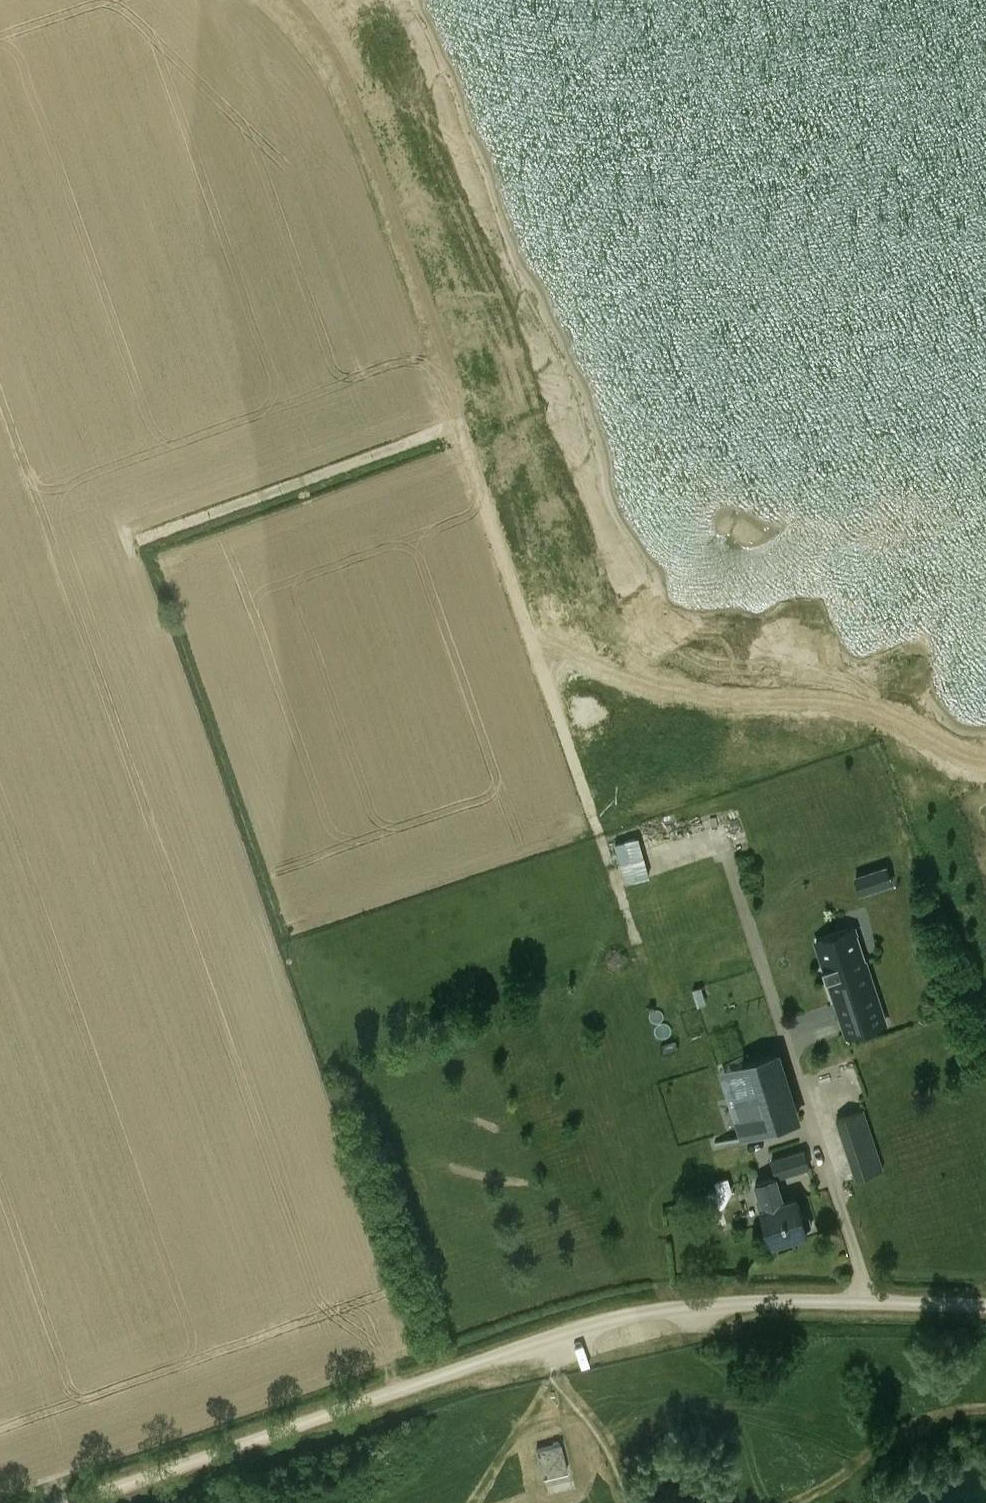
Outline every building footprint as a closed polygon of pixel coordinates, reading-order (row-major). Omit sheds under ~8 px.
[(613,842),(625,881),(648,874),(635,835),(613,842)] [(888,865),(855,874),(860,891),(893,882),(888,865)] [(854,928),(816,941),(847,1035),(885,1023),(854,928)] [(795,1121),(776,1059),(743,1069),(753,1098),(736,1104),(746,1136),(795,1121)] [(865,1113),(864,1109),(837,1118),(857,1178),(884,1169),(865,1113)] [(785,1203),(778,1179),(777,1178),(810,1168),(805,1150),(772,1160),(777,1176),(756,1182),(764,1207),(761,1208),(772,1243),(807,1232),(808,1232),(808,1229),(812,1225),(809,1218),(804,1217),(798,1199),(785,1203)] [(536,1449),(543,1477),(568,1471),(561,1443),(536,1449)]
